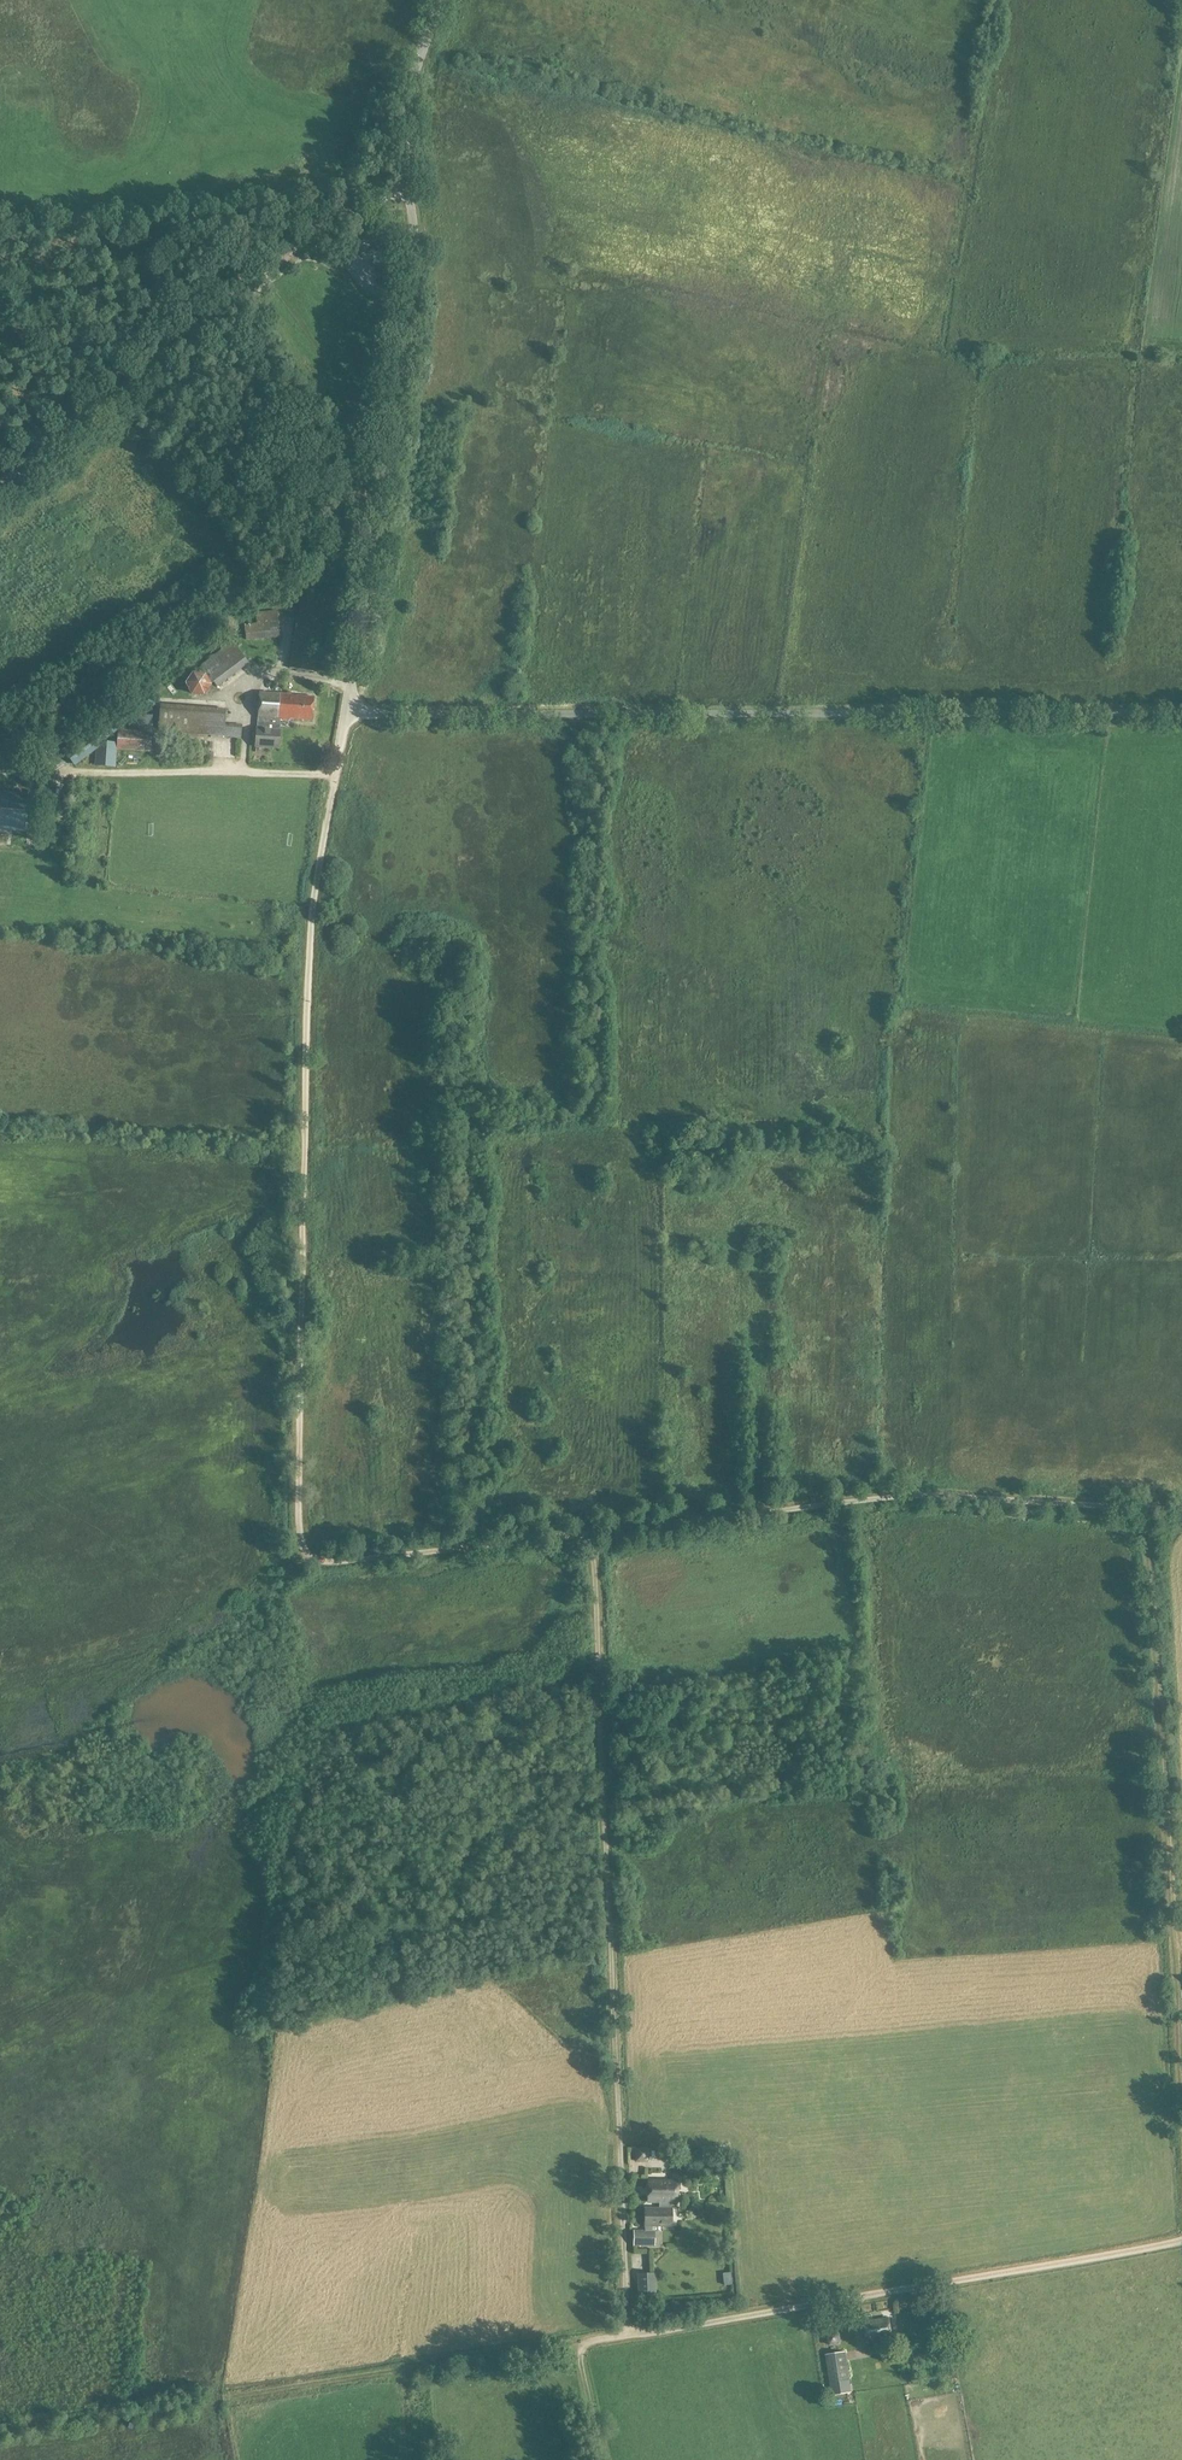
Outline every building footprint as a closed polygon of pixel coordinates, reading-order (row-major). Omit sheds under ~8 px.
[(277,611),(256,612),(257,623),(245,624),(246,640),(280,637),(277,611)] [(212,685),(214,684),(217,687),(249,663),(232,642),(202,665),(206,673),(193,672),(185,683),(191,696),(205,697),(212,685)] [(116,768),(118,750),(150,752),(152,732),(120,730),(140,715),(147,710),(156,706),(155,697),(165,690),(157,679),(54,757),(59,764),(68,757),(74,767),(96,750),(95,766),(116,768)] [(291,695),(280,694),(260,692),(258,717),(278,719),(281,719),(290,720),(290,718),(312,720),(314,697),(291,695)] [(160,704),(158,732),(241,738),(243,728),(225,727),(226,709),(160,704)] [(278,719),(258,717),(258,727),(281,729),(281,719),(278,719)] [(258,728),(256,746),(278,748),(280,730),(258,728)] [(108,739),(104,741),(118,742),(118,731),(108,739)] [(0,793),(0,828),(24,830),(26,795),(0,793)] [(647,2159),(647,2148),(633,2148),(634,2160),(647,2159)] [(703,2149),(702,2161),(725,2161),(726,2149),(703,2149)] [(676,2203),(677,2181),(648,2181),(648,2203),(676,2203)] [(671,2227),(672,2208),(646,2208),(645,2227),(646,2227),(646,2231),(651,2231),(651,2227),(671,2227)] [(651,2232),(645,2231),(635,2231),(634,2245),(650,2246),(651,2232)] [(651,2273),(636,2274),(637,2297),(652,2296),(651,2273)] [(891,2339),(888,2319),(864,2323),(867,2343),(891,2339)] [(825,2355),(830,2384),(851,2381),(846,2352),(825,2355)]
